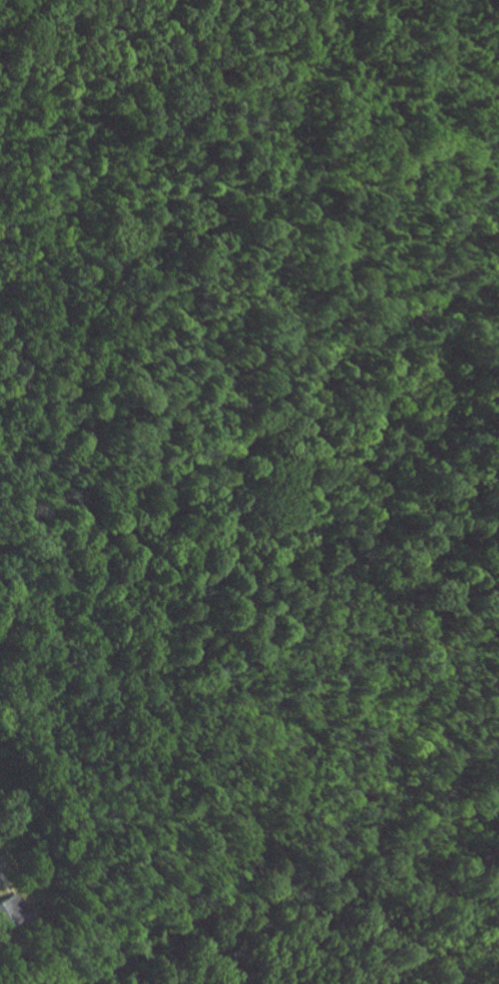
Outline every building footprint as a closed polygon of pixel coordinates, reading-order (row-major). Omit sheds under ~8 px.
[(21,893),(0,901),(0,922),(6,920),(9,929),(36,919),(32,906),(26,908),(21,893)]
